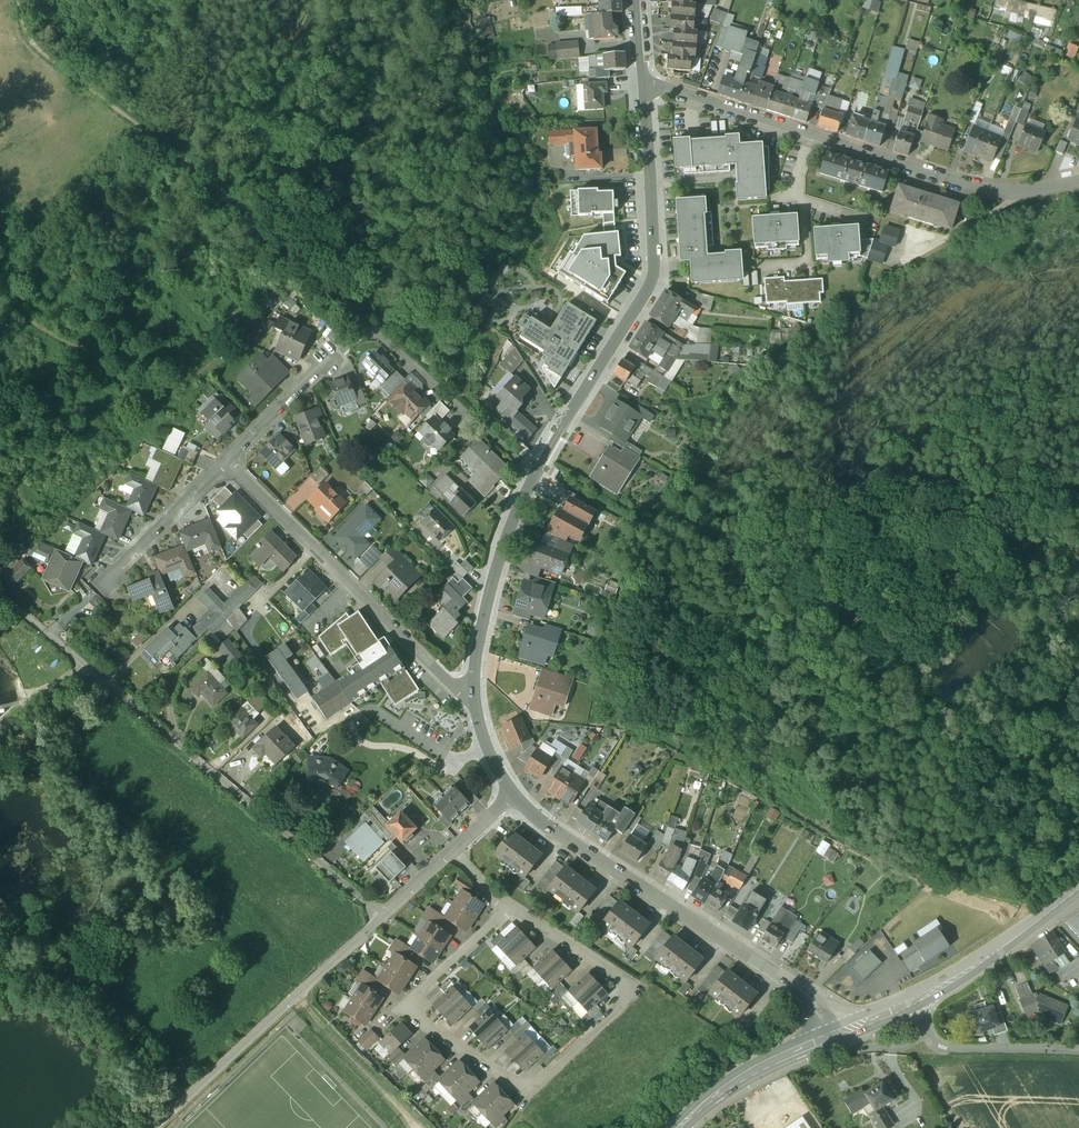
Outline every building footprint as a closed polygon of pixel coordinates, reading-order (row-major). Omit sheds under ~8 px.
[(602,9),(602,14),(612,13),(622,13),(621,0),(602,0),(602,9)] [(669,3),(673,3),(671,30),(674,30),(672,56),(669,56),(667,70),(691,72),(692,58),(696,59),(698,32),(694,32),(697,5),(693,5),(693,0),(669,0),(669,3)] [(869,0),(865,0),(862,9),(876,13),(879,3),(869,0)] [(1017,0),(996,0),(994,8),(1054,23),(1057,10),(1017,0)] [(711,21),(723,26),(728,14),(715,10),(711,21)] [(613,27),(612,13),(602,14),(592,15),(595,41),(616,39),(615,37),(618,37),(617,29),(615,29),(614,27),(613,27)] [(728,31),(722,28),(715,46),(733,52),(745,56),(754,59),(758,49),(760,44),(747,39),(748,34),(729,28),(728,31)] [(906,48),(917,51),(920,44),(909,40),(906,48)] [(577,42),(557,45),(559,60),(579,58),(577,42)] [(889,61),(879,96),(888,99),(894,80),(896,73),(902,50),(893,48),(889,61)] [(769,53),(758,49),(754,59),(756,60),(755,62),(765,66),(769,53)] [(745,56),(733,52),(730,60),(742,64),(745,56)] [(625,53),(605,55),(605,56),(606,72),(609,72),(626,70),(625,53)] [(605,56),(595,57),(597,72),(606,72),(605,56)] [(742,64),(736,83),(744,86),(745,86),(748,76),(750,76),(755,62),(756,60),(754,59),(745,56),(742,64)] [(595,57),(588,57),(590,79),(597,78),(598,78),(597,72),(595,57)] [(765,66),(755,62),(750,76),(753,77),(762,79),(765,69),(764,69),(765,66)] [(733,74),(726,71),(723,79),(731,82),(733,74)] [(786,75),(779,72),(776,83),(779,84),(783,85),(786,75)] [(909,77),(896,73),(894,80),(907,84),(907,83),(909,77)] [(921,90),(924,80),(914,77),(911,86),(921,90)] [(819,83),(806,78),(805,80),(804,84),(805,84),(818,88),(819,83)] [(731,82),(723,79),(718,95),(739,101),(744,86),(736,83),(731,82)] [(788,79),(783,94),(787,95),(789,87),(792,80),(788,79)] [(795,81),(792,80),(789,87),(796,90),(803,91),(805,84),(804,84),(795,81)] [(907,84),(894,80),(888,99),(889,99),(887,108),(891,109),(892,111),(892,109),(895,101),(901,103),(907,84)] [(815,95),(812,106),(816,107),(817,103),(818,103),(823,87),(823,85),(819,84),(819,83),(818,88),(815,95)] [(606,84),(584,86),(586,111),(603,110),(602,94),(606,93),(606,84)] [(774,88),(760,84),(758,90),(753,106),(768,111),(772,94),(774,88)] [(818,88),(805,84),(803,91),(808,93),(815,95),(818,88)] [(748,87),(745,86),(744,86),(739,101),(753,106),(758,90),(748,87)] [(823,87),(818,103),(817,103),(816,107),(824,110),(829,96),(832,90),(823,87)] [(803,91),(796,90),(794,97),(800,99),(803,91)] [(808,93),(803,91),(800,99),(799,102),(804,104),(808,93)] [(777,95),(772,94),(768,111),(781,115),(786,98),(777,95)] [(843,101),(829,96),(824,110),(823,111),(838,115),(843,101)] [(879,96),(878,96),(874,111),(890,116),(892,111),(891,109),(887,108),(889,99),(888,99),(879,96)] [(793,100),(786,98),(781,115),(794,119),(799,102),(793,100)] [(804,104),(799,102),(794,119),(807,123),(812,106),(804,104)] [(924,110),(909,105),(905,119),(904,120),(910,122),(919,125),(924,110)] [(982,110),(975,107),(969,122),(975,125),(982,110)] [(899,111),(892,109),(890,116),(887,124),(894,127),(897,117),(899,111)] [(1028,112),(1021,109),(1016,122),(1023,125),(1028,112)] [(838,115),(823,111),(817,127),(838,133),(843,117),(838,115)] [(890,116),(874,111),(871,123),(886,128),(887,124),(890,116)] [(924,133),(921,141),(921,142),(949,152),(956,131),(939,125),(941,119),(930,115),(924,133)] [(861,120),(853,117),(848,136),(865,142),(871,123),(861,120)] [(905,119),(897,117),(894,127),(894,128),(901,130),(901,129),(904,130),(907,131),(910,122),(904,120),(905,119)] [(1009,119),(1004,133),(1011,136),(1016,122),(1009,119)] [(1076,121),(1068,140),(1078,145),(1078,123),(1076,121)] [(871,123),(865,142),(880,147),(886,128),(871,123)] [(1045,133),(1026,125),(1018,146),(1019,146),(1020,143),(1030,147),(1028,150),(1037,153),(1045,133)] [(987,134),(973,129),(965,149),(979,155),(987,134)] [(904,130),(902,133),(900,132),(894,151),(909,156),(915,137),(906,135),(907,131),(904,130)] [(597,131),(567,132),(568,143),(571,143),(572,158),(577,158),(578,171),(602,169),(601,155),(598,156),(597,131)] [(924,133),(917,131),(913,143),(920,146),(921,142),(921,141),(924,133)] [(567,132),(550,133),(550,146),(568,145),(568,143),(567,132)] [(1001,140),(994,158),(1001,161),(1011,136),(1004,133),(1001,140)] [(987,134),(979,155),(993,161),(994,158),(1001,140),(987,134)] [(726,138),(675,142),(677,170),(684,169),(685,176),(730,173),(730,166),(739,165),(740,173),(736,173),(738,200),(766,198),(765,191),(770,191),(769,147),(762,148),(762,145),(739,147),(738,136),(726,137),(726,138)] [(1067,144),(1060,141),(1055,153),(1062,156),(1067,144)] [(876,168),(871,166),(870,167),(845,160),(845,159),(839,157),(839,158),(826,154),(820,174),(883,193),(889,173),(876,169),(876,168)] [(908,215),(908,217),(934,226),(935,224),(952,229),(955,218),(953,218),(957,204),(948,202),(948,203),(910,191),(910,190),(901,187),(897,200),(895,199),(891,210),(908,215)] [(599,191),(571,191),(571,217),(593,216),(593,215),(603,214),(614,214),(614,193),(599,193),(599,191)] [(705,195),(677,197),(681,262),(691,262),(693,284),(743,281),(741,253),(726,254),(726,258),(709,259),(708,247),(714,247),(714,237),(710,237),(709,222),(713,222),(712,213),(706,213),(705,195)] [(614,214),(603,214),(604,224),(615,222),(614,214)] [(770,218),(753,219),(755,250),(767,249),(768,253),(788,251),(787,247),(799,246),(797,216),(780,217),(780,214),(770,215),(770,218)] [(604,224),(605,235),(615,234),(615,222),(604,224)] [(831,229),(815,230),(817,261),(829,260),(829,263),(848,262),(848,258),(860,257),(859,241),(858,227),(841,228),(841,225),(831,226),(831,229)] [(900,231),(885,227),(880,241),(889,244),(895,246),(900,231)] [(570,254),(558,274),(608,305),(618,289),(620,290),(629,276),(617,268),(616,258),(621,258),(619,233),(615,234),(605,235),(585,237),(573,256),(570,254)] [(880,241),(874,239),(868,258),(883,263),(889,244),(880,241)] [(873,240),(859,241),(860,257),(867,258),(873,240)] [(760,285),(760,272),(754,271),(753,281),(746,281),(746,285),(760,285)] [(785,277),(764,279),(766,304),(787,302),(785,282),(785,277)] [(804,305),(824,303),(823,280),(803,281),(804,305)] [(787,306),(804,305),(803,281),(785,282),(787,302),(787,306)] [(684,303),(666,291),(656,306),(674,318),(676,316),(682,306),(684,303)] [(714,298),(698,293),(695,306),(711,311),(714,298)] [(555,390),(598,324),(568,305),(552,331),(533,319),(520,338),(544,353),(542,356),(549,360),(542,370),(555,390)] [(674,318),(656,306),(649,318),(667,329),(674,318)] [(688,310),(682,306),(676,316),(680,319),(687,323),(695,310),(690,307),(688,310)] [(311,333),(281,319),(276,329),(285,334),(277,351),(298,361),(311,333)] [(687,323),(680,319),(676,326),(677,328),(681,330),(688,334),(693,327),(687,323)] [(663,333),(646,322),(638,335),(655,346),(659,340),(663,333)] [(345,336),(336,328),(327,338),(335,346),(345,336)] [(712,330),(700,329),(698,345),(710,346),(712,330)] [(688,334),(681,330),(677,335),(684,340),(688,334)] [(677,341),(663,333),(659,340),(670,347),(672,344),(674,346),(677,341)] [(655,346),(638,335),(629,349),(646,360),(651,352),(655,346)] [(776,339),(771,343),(773,348),(779,343),(777,339),(776,339)] [(670,347),(659,340),(655,346),(666,354),(668,355),(674,346),(672,344),(670,347)] [(674,346),(668,355),(676,360),(684,346),(677,341),(674,346)] [(698,345),(684,346),(676,360),(685,361),(708,362),(710,346),(698,345)] [(666,354),(655,346),(651,352),(662,359),(666,354)] [(515,349),(503,364),(513,373),(523,362),(515,349)] [(381,359),(374,353),(363,365),(369,371),(367,373),(374,380),(376,378),(382,384),(382,385),(394,373),(394,372),(388,366),(389,364),(382,358),(381,359)] [(655,372),(626,355),(622,361),(634,369),(645,375),(651,378),(655,372)] [(668,355),(659,368),(668,373),(676,360),(668,355)] [(284,369),(273,357),(268,362),(279,374),(284,369)] [(268,362),(264,358),(254,369),(252,366),(239,379),(254,394),(257,397),(259,399),(287,371),(284,369),(279,374),(268,362)] [(676,360),(668,373),(665,377),(671,381),(672,382),(685,361),(676,360)] [(634,369),(622,361),(613,375),(625,382),(626,381),(634,369)] [(668,373),(659,368),(656,373),(662,376),(665,377),(668,373)] [(645,375),(634,369),(626,381),(636,388),(645,375)] [(405,380),(395,371),(394,372),(394,373),(382,385),(382,384),(379,387),(389,396),(404,381),(405,380)] [(656,373),(655,372),(651,378),(647,384),(655,388),(662,376),(656,373)] [(421,385),(411,374),(405,380),(404,381),(409,386),(418,396),(422,391),(421,385)] [(348,377),(331,384),(334,392),(333,394),(334,398),(337,399),(340,406),(356,399),(357,399),(353,389),(348,377)] [(515,379),(498,397),(505,403),(516,412),(522,406),(518,402),(528,391),(515,379)] [(389,396),(387,398),(392,403),(409,386),(404,381),(389,396)] [(361,386),(353,389),(357,399),(356,399),(358,404),(366,401),(361,386)] [(409,386),(392,403),(403,414),(405,412),(413,420),(428,405),(418,396),(409,386)] [(254,394),(249,400),(251,402),(257,397),(254,394)] [(221,396),(203,414),(223,435),(241,417),(221,396)] [(630,410),(615,401),(610,410),(613,412),(611,416),(609,415),(601,428),(614,436),(623,441),(624,440),(626,441),(640,418),(641,417),(630,410)] [(450,412),(440,402),(426,416),(431,421),(434,418),(439,423),(450,412)] [(520,421),(515,416),(517,414),(516,412),(505,403),(497,411),(509,422),(528,439),(536,430),(522,418),(520,421)] [(653,416),(634,404),(630,410),(641,417),(640,418),(649,423),(653,416)] [(325,421),(320,409),(315,411),(320,423),(325,421)] [(315,411),(296,419),(303,436),(307,434),(311,444),(325,438),(320,423),(315,411)] [(439,423),(434,418),(431,421),(421,432),(426,437),(424,439),(424,444),(426,446),(432,447),(434,444),(439,450),(453,436),(439,423)] [(291,426),(290,427),(280,436),(290,446),(297,439),(291,426)] [(280,436),(279,435),(261,453),(274,467),(281,460),(283,462),(294,451),(290,446),(280,436)] [(623,441),(614,436),(611,441),(625,450),(629,444),(626,441),(624,440),(623,441)] [(198,453),(183,446),(177,458),(183,461),(192,465),(198,453)] [(483,446),(478,451),(474,447),(466,456),(476,465),(474,468),(478,472),(495,488),(495,487),(492,484),(498,477),(499,478),(507,470),(483,446)] [(610,448),(592,477),(609,487),(616,476),(624,481),(634,464),(621,456),(621,455),(610,448)] [(162,464),(153,484),(158,486),(169,491),(183,461),(177,458),(157,449),(152,459),(162,464)] [(625,450),(621,455),(621,456),(634,464),(638,458),(625,450)] [(320,466),(310,477),(319,486),(330,475),(320,466)] [(495,488),(478,472),(473,477),(490,493),(495,488)] [(136,489),(127,508),(131,510),(144,516),(158,486),(153,484),(131,474),(126,484),(136,489)] [(427,474),(421,482),(427,486),(433,478),(427,474)] [(490,493),(473,477),(469,482),(485,498),(490,493)] [(451,480),(447,484),(443,481),(436,488),(443,495),(442,495),(450,503),(463,490),(460,488),(451,480)] [(346,504),(326,484),(309,501),(317,509),(320,505),(333,518),(346,504)] [(225,487),(213,500),(221,508),(234,496),(225,487)] [(443,495),(436,488),(431,493),(438,499),(442,495),(443,495)] [(477,504),(463,490),(450,503),(465,517),(477,504)] [(579,497),(568,491),(564,497),(570,500),(576,503),(579,497)] [(260,517),(236,494),(234,496),(221,508),(227,514),(224,517),(231,524),(227,529),(237,539),(257,520),(260,517)] [(127,508),(105,498),(101,509),(110,513),(100,533),(106,536),(117,541),(131,510),(127,508)] [(576,503),(570,500),(564,512),(587,524),(594,513),(576,503)] [(367,506),(335,538),(343,545),(341,547),(346,553),(348,551),(356,558),(368,546),(360,538),(366,532),(364,530),(370,524),(373,527),(380,520),(367,506)] [(454,527),(436,509),(422,523),(440,542),(454,527)] [(564,512),(560,510),(550,527),(568,537),(569,534),(579,540),(587,524),(564,512)] [(257,520),(243,534),(249,539),(263,525),(257,520)] [(211,521),(180,533),(185,546),(187,551),(207,542),(211,552),(222,548),(211,521)] [(100,533),(79,523),(75,534),(85,539),(76,558),(82,561),(92,566),(106,536),(100,533)] [(568,537),(550,527),(546,534),(559,539),(565,542),(568,537)] [(296,557),(272,533),(258,546),(259,548),(251,556),(263,568),(272,559),(284,571),(292,563),(291,562),(296,557)] [(565,542),(559,539),(556,549),(569,554),(573,545),(565,542)] [(36,540),(26,550),(30,554),(40,544),(36,540)] [(556,549),(538,542),(529,563),(561,575),(563,569),(564,569),(568,568),(569,565),(568,561),(566,561),(569,554),(556,549)] [(60,551),(41,543),(40,544),(30,554),(29,555),(53,565),(60,551)] [(185,546),(154,558),(159,572),(161,575),(181,567),(185,577),(196,573),(187,551),(185,546)] [(374,546),(360,560),(369,570),(381,558),(383,555),(374,546)] [(401,557),(391,547),(391,548),(383,555),(381,558),(390,567),(397,561),(401,557)] [(76,558),(60,551),(53,565),(47,579),(54,591),(70,588),(82,561),(76,558)] [(24,559),(10,572),(11,573),(7,577),(15,586),(33,568),(24,559)] [(397,561),(390,567),(376,582),(395,601),(403,593),(400,590),(413,577),(397,561)] [(468,573),(457,562),(451,567),(463,579),(468,573)] [(5,567),(1,571),(7,577),(11,573),(10,572),(5,567)] [(305,573),(304,572),(301,575),(302,576),(285,593),(304,611),(304,612),(311,605),(327,588),(308,569),(305,573)] [(159,572),(149,576),(150,578),(128,586),(134,602),(153,594),(154,598),(156,597),(159,603),(157,604),(160,613),(168,610),(167,608),(173,605),(161,575),(159,572)] [(262,584),(252,574),(247,580),(256,590),(262,584)] [(463,579),(459,583),(454,577),(447,584),(450,586),(451,586),(464,598),(473,589),(463,579)] [(556,583),(537,577),(534,585),(550,590),(553,591),(556,583)] [(247,580),(229,597),(234,603),(228,609),(219,618),(224,623),(228,619),(239,608),(241,606),(256,590),(247,580)] [(534,585),(526,582),(517,609),(530,613),(542,616),(550,590),(534,585)] [(464,598),(451,586),(450,586),(447,584),(435,596),(446,607),(429,624),(438,633),(444,627),(450,633),(459,624),(456,621),(461,616),(458,613),(463,608),(458,604),(464,598)] [(228,609),(209,588),(199,597),(215,613),(204,624),(208,629),(213,634),(224,623),(219,618),(228,609)] [(304,611),(297,618),(302,623),(316,609),(311,605),(304,612),(304,611)] [(239,608),(228,619),(235,628),(237,631),(247,619),(239,608)] [(530,613),(517,609),(515,616),(528,620),(530,613)] [(379,642),(359,612),(350,618),(338,626),(349,643),(358,657),(361,654),(367,663),(336,683),(337,683),(351,704),(352,704),(352,703),(381,684),(404,668),(405,669),(406,669),(385,638),(379,642)] [(349,643),(338,626),(350,618),(347,613),(319,637),(331,655),(349,643)] [(224,623),(213,634),(221,642),(235,628),(228,619),(224,623)] [(189,632),(185,628),(184,630),(179,625),(172,633),(168,629),(146,650),(153,657),(156,654),(161,659),(177,644),(184,652),(192,645),(191,644),(196,639),(197,640),(208,629),(204,624),(200,621),(189,632)] [(560,630),(547,626),(545,632),(558,636),(560,630)] [(545,632),(530,627),(521,657),(539,662),(543,650),(553,653),(558,636),(545,632)] [(295,629),(286,636),(289,641),(299,634),(296,629),(295,629)] [(142,648),(149,636),(140,631),(133,643),(142,648)] [(218,648),(230,666),(244,656),(232,639),(218,648)] [(284,645),(277,650),(285,661),(291,656),(284,645)] [(285,661),(277,650),(266,658),(297,700),(308,692),(285,661)] [(330,674),(316,656),(311,659),(325,678),(330,674)] [(208,672),(215,666),(207,658),(200,664),(208,672)] [(404,668),(381,684),(395,706),(420,690),(405,669),(404,668)] [(557,675),(544,671),(542,677),(555,681),(557,675)] [(227,693),(208,673),(191,688),(198,696),(201,693),(213,706),(227,693)] [(571,679),(557,675),(555,681),(569,685),(571,679)] [(542,677),(532,709),(551,714),(554,703),(563,705),(569,685),(555,681),(542,677)] [(337,683),(313,699),(314,701),(311,703),(315,710),(318,708),(326,720),(351,704),(337,683)] [(258,724),(242,708),(228,722),(243,738),(258,724)] [(520,719),(504,726),(513,747),(520,743),(529,740),(528,739),(520,719)] [(294,748),(275,727),(257,744),(257,745),(253,749),(261,757),(268,751),(279,762),(294,748)] [(529,740),(520,743),(524,752),(535,742),(532,737),(528,739),(529,740)] [(538,750),(552,759),(556,753),(557,751),(543,743),(538,750)] [(564,743),(557,752),(568,761),(575,752),(564,743)] [(552,759),(538,750),(526,769),(540,777),(548,766),(552,759)] [(561,757),(556,753),(552,759),(548,766),(553,770),(561,757)] [(332,760),(309,757),(308,777),(318,777),(322,773),(328,777),(327,780),(335,786),(347,771),(332,760)] [(553,770),(550,774),(556,777),(562,768),(567,761),(561,757),(553,770)] [(562,768),(556,777),(548,790),(560,798),(574,775),(562,768)] [(593,768),(589,775),(595,779),(599,771),(593,768)] [(704,775),(691,771),(689,776),(703,780),(704,775)] [(584,782),(574,775),(560,798),(570,805),(579,792),(585,782),(584,782)] [(589,775),(584,782),(585,782),(579,792),(584,795),(595,779),(589,775)] [(463,797),(453,786),(443,795),(461,814),(470,805),(463,797)] [(479,800),(470,791),(463,797),(470,805),(472,807),(479,800)] [(461,814),(443,795),(434,805),(443,815),(451,823),(461,814)] [(612,801),(604,795),(600,802),(608,807),(609,806),(612,801)] [(600,802),(593,798),(588,805),(593,809),(592,811),(602,817),(608,807),(600,802)] [(581,816),(576,824),(592,834),(602,817),(592,811),(593,809),(588,805),(584,812),(581,816)] [(619,813),(609,806),(608,807),(615,812),(609,821),(616,826),(614,829),(623,834),(632,819),(636,814),(626,808),(621,815),(619,813)] [(615,812),(608,807),(602,817),(609,821),(615,812)] [(417,829),(401,813),(387,826),(395,834),(405,845),(414,836),(412,834),(417,829)] [(365,814),(350,828),(356,834),(366,825),(371,820),(365,814)] [(451,823),(443,815),(439,819),(448,829),(453,825),(451,823)] [(609,821),(602,817),(592,834),(606,842),(614,829),(616,826),(609,821)] [(639,823),(632,819),(626,829),(632,833),(638,824),(639,823)] [(649,831),(638,824),(632,833),(631,836),(642,843),(649,831)] [(366,825),(356,834),(351,839),(368,857),(383,843),(366,825)] [(395,834),(387,826),(382,832),(389,840),(395,834)] [(675,830),(668,827),(665,836),(661,846),(667,850),(675,830)] [(687,834),(675,830),(667,850),(669,851),(672,847),(681,853),(686,837),(687,834)] [(665,836),(657,831),(649,844),(659,851),(661,846),(665,836)] [(495,834),(489,840),(493,844),(500,838),(495,834)] [(541,857),(511,834),(507,840),(506,839),(504,841),(505,841),(494,855),(501,861),(503,859),(518,871),(517,873),(524,878),(541,857)] [(631,836),(630,835),(620,851),(637,862),(647,846),(642,843),(631,836)] [(691,839),(686,837),(681,853),(679,859),(684,861),(691,839)] [(388,848),(401,862),(406,858),(393,844),(388,848)] [(669,851),(664,860),(656,874),(667,881),(676,866),(679,859),(681,853),(672,847),(669,851)] [(711,856),(700,850),(697,860),(700,861),(707,864),(711,856)] [(401,862),(392,853),(376,869),(390,884),(407,868),(401,862)] [(834,855),(832,854),(828,860),(833,863),(837,857),(834,855)] [(754,855),(742,875),(747,878),(759,859),(754,855)] [(687,858),(682,870),(685,871),(689,863),(691,860),(687,858)] [(729,863),(722,859),(718,867),(726,871),(728,866),(729,863)] [(700,861),(693,876),(694,876),(700,879),(707,864),(700,861)] [(555,862),(536,887),(545,894),(548,890),(565,869),(555,862)] [(682,870),(676,866),(667,881),(683,891),(689,882),(695,865),(689,863),(685,871),(682,870)] [(734,870),(728,866),(726,871),(722,878),(719,883),(718,885),(716,888),(720,890),(724,883),(730,887),(731,885),(733,882),(736,884),(741,874),(734,870)] [(726,871),(718,867),(715,875),(718,877),(722,878),(726,871)] [(595,891),(565,868),(565,869),(548,890),(555,896),(556,894),(572,906),(571,908),(578,913),(595,891)] [(742,875),(741,874),(736,884),(733,882),(731,885),(740,890),(745,882),(747,878),(742,875)] [(694,876),(688,888),(695,893),(702,881),(703,881),(700,879),(694,876)] [(472,887),(458,878),(454,884),(468,893),(472,887)] [(524,878),(516,888),(522,892),(529,882),(524,878)] [(695,893),(693,897),(705,905),(716,888),(713,886),(703,880),(703,881),(702,881),(695,893)] [(716,888),(705,905),(718,913),(729,896),(720,890),(716,888)] [(472,898),(462,892),(454,905),(475,918),(483,905),(477,902),(477,899),(475,897),(472,898)] [(752,892),(740,912),(733,923),(748,932),(767,901),(752,892)] [(609,896),(590,921),(599,929),(602,925),(619,904),(609,896)] [(649,926),(619,903),(619,904),(602,925),(609,930),(610,928),(626,941),(625,942),(632,948),(632,947),(649,926)] [(475,918),(454,905),(446,918),(466,931),(475,918)] [(730,907),(724,917),(733,923),(740,912),(730,907)] [(782,907),(779,911),(779,912),(772,923),(771,925),(777,928),(783,918),(788,911),(782,907)] [(446,918),(430,908),(426,914),(442,923),(446,918)] [(779,912),(773,908),(766,920),(772,923),(779,912)] [(584,917),(578,913),(570,922),(576,927),(584,917)] [(1065,924),(1078,938),(1078,913),(1065,924)] [(442,923),(426,914),(423,919),(429,923),(438,929),(442,923)] [(793,924),(783,918),(777,928),(784,933),(787,934),(793,924)] [(766,920),(766,919),(759,931),(765,935),(771,925),(772,923),(766,920)] [(787,934),(784,938),(785,939),(792,943),(803,925),(795,920),(793,924),(787,934)] [(438,929),(429,923),(421,936),(441,949),(449,936),(438,929)] [(777,928),(771,925),(765,935),(762,940),(775,948),(778,944),(781,946),(785,939),(784,938),(782,937),(784,933),(777,928)] [(505,939),(497,946),(506,956),(526,938),(517,928),(505,939)] [(937,929),(914,945),(918,952),(925,963),(949,947),(937,929)] [(663,931),(643,956),(653,963),(656,959),(673,938),(663,931)] [(839,945),(820,933),(809,952),(828,964),(839,945)] [(500,934),(490,943),(495,948),(497,946),(505,939),(500,934)] [(1051,934),(1032,946),(1045,967),(1054,961),(1064,954),(1051,934)] [(441,949),(421,936),(412,949),(432,962),(441,949)] [(526,938),(506,956),(516,967),(524,959),(536,948),(526,938)] [(703,961),(673,938),(656,959),(663,965),(665,963),(681,975),(679,977),(686,982),(703,961)] [(412,949),(398,940),(394,946),(408,955),(412,949)] [(904,943),(894,951),(898,956),(908,949),(904,943)] [(394,946),(394,945),(390,952),(395,955),(405,961),(408,955),(394,946)] [(638,952),(632,947),(632,948),(624,957),(630,961),(638,952)] [(850,949),(840,959),(845,965),(856,954),(850,949)] [(552,951),(533,969),(542,979),(562,961),(552,951)] [(870,952),(851,969),(863,982),(882,964),(870,952)] [(918,952),(902,962),(909,974),(925,963),(918,952)] [(1064,954),(1054,961),(1060,971),(1070,964),(1064,954)] [(405,961),(395,955),(387,968),(407,981),(416,968),(405,961)] [(1057,973),(1065,985),(1078,976),(1078,958),(1060,971),(1057,973)] [(516,967),(514,969),(519,973),(528,964),(524,959),(516,967)] [(562,961),(542,979),(552,990),(560,983),(572,971),(562,961)] [(1054,961),(1045,967),(1052,977),(1057,973),(1060,971),(1054,961)] [(528,964),(519,973),(523,978),(533,969),(528,964)] [(717,966),(697,990),(707,998),(710,994),(726,973),(717,966)] [(379,981),(399,994),(407,981),(387,968),(379,981)] [(379,981),(364,971),(360,977),(375,986),(379,981)] [(757,995),(727,972),(726,973),(710,994),(717,999),(719,997),(734,1010),(733,1011),(740,1017),(757,995)] [(588,974),(569,992),(578,1003),(598,984),(588,974)] [(375,986),(360,977),(356,983),(362,986),(371,992),(375,986)] [(450,980),(440,990),(445,994),(453,987),(455,985),(450,980)] [(686,982),(679,992),(684,996),(692,986),(686,982)] [(552,990),(550,992),(555,996),(564,987),(560,983),(552,990)] [(598,984),(578,1003),(588,1013),(596,1005),(608,994),(598,984)] [(1027,984),(1015,989),(1021,1001),(1033,996),(1027,984)] [(371,992),(362,986),(354,999),(374,1012),(382,999),(371,992)] [(445,994),(433,1006),(442,1016),(462,997),(453,987),(445,994)] [(564,987),(555,996),(559,1001),(569,992),(564,987)] [(1068,1008),(1037,994),(1036,993),(1034,994),(1034,995),(1033,996),(1021,1001),(1019,1002),(1025,1014),(1040,1007),(1040,1009),(1046,1011),(1043,1018),(1056,1024),(1059,1015),(1064,1017),(1068,1008)] [(462,997),(442,1016),(452,1026),(472,1008),(462,997)] [(374,1012),(354,999),(345,1012),(354,1018),(352,1021),(353,1023),(356,1025),(359,1024),(361,1022),(366,1025),(374,1012)] [(482,999),(472,1008),(477,1012),(486,1003),(482,999)] [(986,1002),(973,1006),(974,1007),(975,1007),(977,1013),(987,1009),(985,1003),(986,1003),(986,1002)] [(486,1003),(477,1012),(481,1017),(489,1010),(491,1008),(486,1003)] [(588,1013),(586,1014),(591,1019),(600,1010),(596,1005),(588,1013)] [(977,1013),(971,1015),(978,1034),(997,1027),(999,1026),(995,1015),(993,1007),(987,1009),(977,1013)] [(481,1017),(469,1029),(479,1039),(498,1020),(489,1010),(481,1017)] [(1008,1031),(1001,1013),(995,1015),(999,1026),(997,1027),(999,1034),(1008,1031)] [(513,1026),(504,1015),(498,1020),(508,1031),(513,1026)] [(508,1031),(498,1020),(479,1039),(488,1049),(508,1031)] [(508,1031),(513,1036),(522,1027),(518,1022),(508,1031)] [(402,1025),(382,1044),(391,1053),(391,1054),(398,1047),(411,1035),(402,1025)] [(522,1027),(513,1036),(517,1040),(525,1033),(527,1031),(522,1027)] [(372,1031),(359,1042),(366,1049),(378,1038),(372,1031)] [(517,1040),(505,1052),(515,1062),(535,1044),(525,1033),(517,1040)] [(407,1057),(406,1058),(406,1059),(415,1068),(434,1049),(425,1040),(407,1057)] [(535,1044),(515,1062),(524,1072),(537,1061),(544,1054),(535,1044)] [(398,1047),(391,1054),(391,1053),(387,1056),(392,1062),(403,1052),(398,1047)] [(434,1049),(415,1068),(424,1078),(433,1069),(444,1059),(434,1049)] [(403,1052),(392,1062),(397,1067),(406,1059),(406,1058),(407,1057),(403,1052)] [(544,1054),(537,1061),(541,1065),(551,1056),(546,1052),(544,1054)] [(442,1079),(440,1081),(449,1091),(469,1072),(460,1062),(442,1079)] [(433,1069),(424,1078),(422,1079),(427,1084),(438,1074),(433,1069)] [(469,1072),(449,1091),(458,1100),(459,1101),(468,1092),(479,1082),(469,1072)] [(438,1074),(427,1084),(432,1089),(440,1081),(442,1079),(438,1074)] [(882,1083),(865,1094),(870,1103),(875,1111),(876,1112),(882,1108),(898,1098),(891,1086),(886,1090),(882,1083)] [(477,1101),(475,1103),(475,1104),(484,1113),(504,1094),(495,1085),(477,1101)] [(863,1091),(845,1102),(852,1114),(870,1103),(865,1094),(863,1091)] [(468,1092),(459,1101),(458,1100),(457,1101),(462,1106),(472,1096),(468,1092)] [(504,1094),(484,1113),(493,1122),(493,1123),(502,1114),(513,1104),(504,1094)] [(472,1096),(462,1106),(467,1112),(475,1104),(475,1103),(477,1101),(472,1096)] [(870,1103),(852,1114),(854,1117),(858,1114),(867,1115),(868,1116),(870,1115),(870,1114),(875,1111),(870,1103)] [(876,1112),(875,1111),(870,1114),(870,1115),(878,1127),(889,1127),(893,1125),(882,1108),(876,1112)] [(493,1123),(493,1122),(491,1124),(496,1127),(497,1127),(507,1119),(502,1114),(493,1123)] [(787,1127),(810,1127),(803,1117),(787,1127)]
